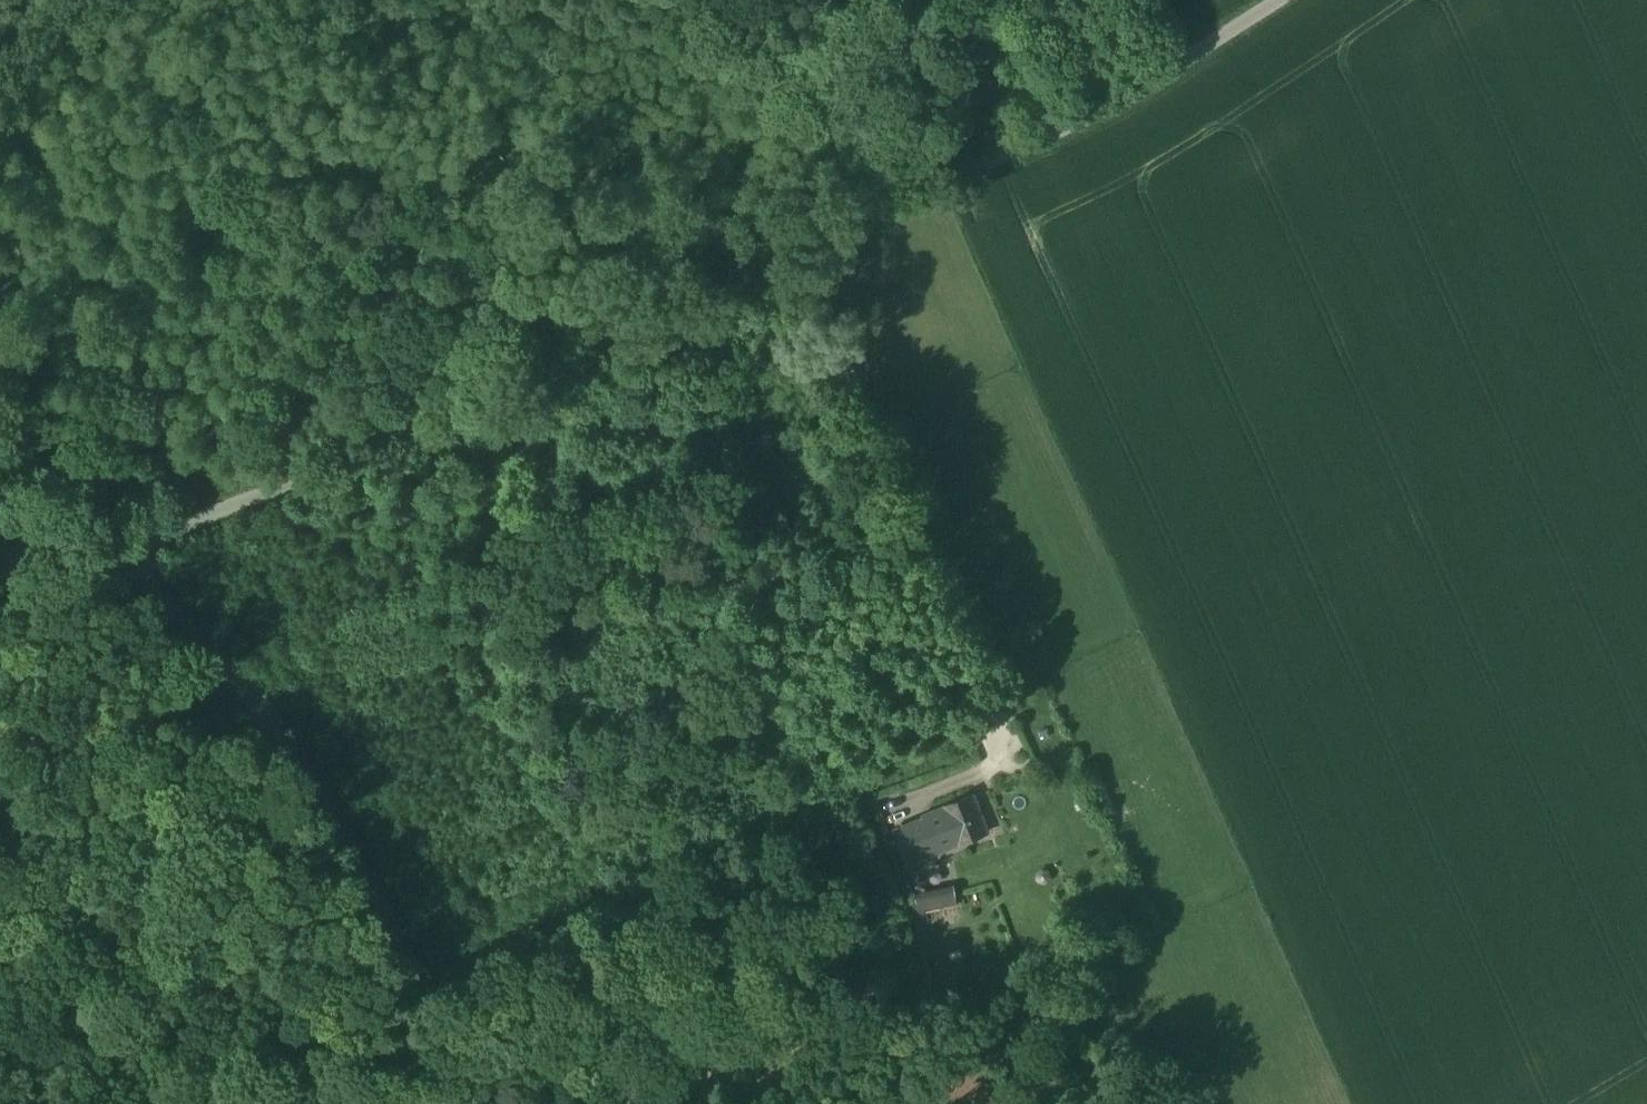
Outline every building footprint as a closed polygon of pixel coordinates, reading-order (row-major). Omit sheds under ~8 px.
[(933,815),(946,848),(959,843),(987,831),(972,795),(943,807),(945,810),(933,815)] [(898,832),(910,861),(937,850),(925,821),(898,832)] [(919,921),(961,916),(957,885),(915,891),(919,921)]
